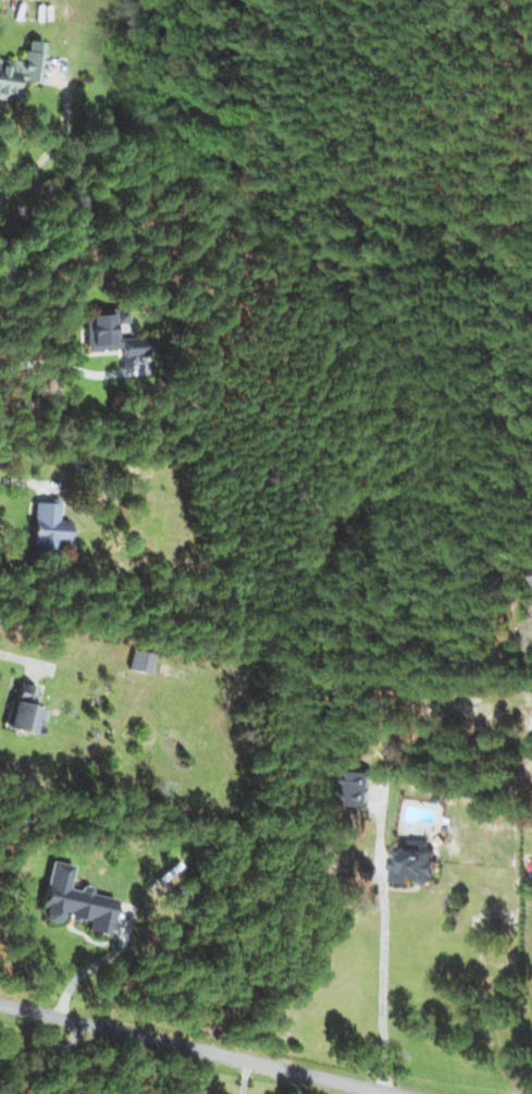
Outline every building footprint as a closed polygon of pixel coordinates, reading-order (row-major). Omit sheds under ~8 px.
[(22,82),(41,84),(45,42),(27,40),(24,63),(0,60),(0,100),(20,102),(22,82)] [(86,350),(121,348),(122,357),(152,355),(151,337),(117,339),(116,324),(126,323),(125,308),(83,311),(86,350)] [(69,520),(58,520),(59,503),(32,502),(30,558),(54,559),(55,541),(68,542),(69,520)] [(149,674),(153,654),(132,650),(127,670),(149,674)] [(33,735),(36,720),(44,722),(47,710),(32,706),(36,687),(18,683),(14,701),(9,700),(3,728),(33,735)] [(348,771),(346,805),(369,807),(371,772),(348,771)] [(393,883),(408,884),(408,882),(434,883),(436,849),(427,849),(428,840),(411,839),(410,848),(400,847),(399,858),(394,857),(393,883)] [(73,866),(49,861),(39,907),(46,908),(44,920),(62,924),(63,917),(88,922),(86,931),(107,935),(115,898),(79,890),(79,891),(68,889),(73,866)]
